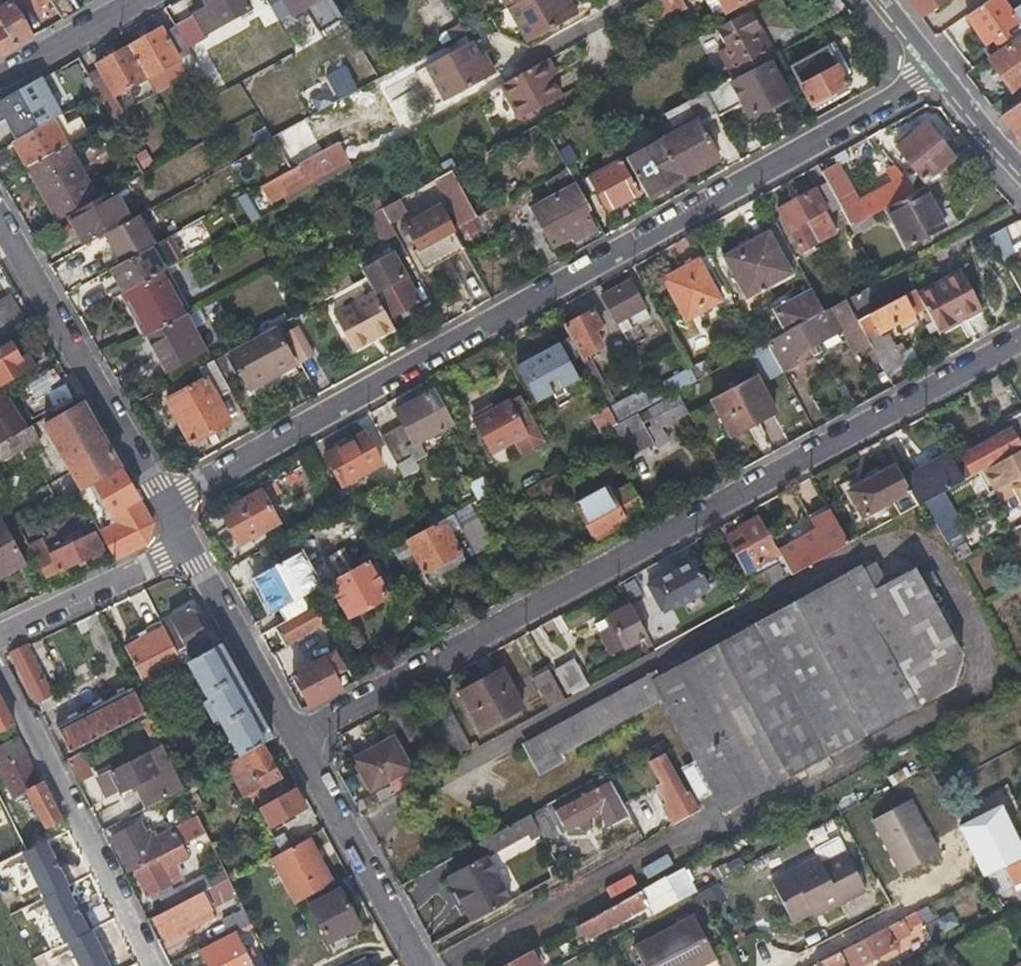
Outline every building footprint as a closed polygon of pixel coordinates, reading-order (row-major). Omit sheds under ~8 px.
[(62,19),(79,9),(76,5),(74,0),(50,0),(62,19)] [(176,23),(179,28),(190,49),(209,39),(206,33),(252,7),(247,0),(207,0),(209,4),(176,23)] [(293,14),(318,0),(285,0),(293,14)] [(510,6),(529,41),(575,17),(566,0),(521,0),(510,6)] [(634,11),(645,31),(688,7),(684,0),(653,0),(634,11)] [(726,11),(745,0),(720,0),(726,11)] [(795,9),(811,0),(790,0),(795,9)] [(921,14),(942,0),(912,0),(921,14)] [(965,12),(986,43),(1019,21),(1004,0),(983,0),(965,12)] [(17,45),(31,37),(9,1),(0,6),(0,55),(17,45)] [(753,7),(708,31),(718,50),(711,54),(725,79),(730,77),(770,55),(757,31),(764,27),(753,7)] [(162,26),(131,43),(150,77),(193,53),(190,49),(179,28),(166,34),(162,26)] [(989,58),(1011,90),(1020,84),(1020,36),(989,58)] [(492,76),(473,41),(426,66),(446,102),(492,76)] [(101,70),(90,75),(101,93),(105,101),(150,77),(131,43),(97,62),(101,70)] [(848,83),(826,44),(789,65),(810,104),(848,83)] [(538,64),(548,81),(555,77),(546,60),(538,64)] [(718,116),(719,118),(744,104),(751,115),(788,94),(769,60),(732,81),(730,77),(725,79),(704,91),(718,116)] [(340,100),(361,91),(349,64),(328,74),(340,100)] [(538,64),(498,87),(517,121),(559,98),(548,81),(538,64)] [(42,77),(0,101),(0,121),(5,118),(15,112),(27,135),(54,119),(63,114),(42,77)] [(663,138),(683,174),(716,155),(700,125),(718,116),(704,91),(688,100),(673,108),(683,127),(663,138)] [(1020,141),(1020,100),(999,115),(1014,133),(1020,141)] [(403,139),(417,131),(404,106),(389,114),(403,139)] [(15,112),(5,118),(16,141),(27,135),(15,112)] [(16,141),(29,164),(71,141),(75,139),(72,135),(65,139),(54,119),(27,135),(16,141)] [(979,155),(969,142),(953,151),(925,122),(896,148),(924,179),(936,169),(942,175),(972,159),(979,155)] [(626,158),(645,195),(683,174),(663,138),(626,158)] [(624,155),(615,139),(607,144),(616,159),(618,158),(624,155)] [(29,164),(61,219),(69,215),(103,196),(71,141),(29,164)] [(341,172),(329,151),(278,177),(286,191),(310,179),(314,187),(341,172)] [(637,192),(618,158),(616,159),(589,174),(608,209),(637,192)] [(906,178),(895,165),(888,172),(894,181),(857,200),(837,164),(821,173),(827,184),(848,222),(850,225),(885,207),(920,187),(910,176),(906,178)] [(531,198),(572,175),(567,166),(526,189),(531,198)] [(475,215),(450,170),(444,173),(439,176),(463,222),(475,215)] [(848,222),(827,184),(816,190),(815,188),(778,208),(802,252),(841,231),(838,227),(848,222)] [(920,187),(885,207),(905,247),(946,225),(925,185),(920,187)] [(597,228),(572,186),(530,209),(552,247),(571,235),(575,241),(597,228)] [(69,215),(86,244),(107,232),(133,218),(116,189),(103,196),(69,215)] [(410,210),(403,195),(384,206),(392,220),(410,210)] [(385,239),(398,232),(392,220),(384,206),(370,213),(385,239)] [(420,261),(460,239),(453,227),(442,206),(407,226),(419,246),(413,249),(420,261)] [(107,232),(122,260),(151,244),(157,241),(140,214),(133,218),(107,232)] [(792,274),(767,231),(723,255),(747,299),(792,274)] [(122,260),(111,266),(125,291),(163,270),(165,269),(151,244),(122,260)] [(363,271),(365,275),(374,291),(390,319),(420,302),(392,254),(363,271)] [(685,320),(721,300),(698,258),(663,277),(685,320)] [(913,288),(901,266),(895,270),(879,279),(844,298),(850,310),(881,294),(886,303),(913,288)] [(923,308),(938,332),(980,307),(958,269),(915,293),(919,301),(923,308)] [(163,270),(125,291),(148,333),(185,313),(186,312),(163,270)] [(616,321),(617,320),(645,306),(629,277),(600,293),(608,307),(616,321)] [(823,309),(811,287),(786,301),(782,295),(770,302),(786,330),(823,309)] [(869,345),(888,378),(905,369),(886,335),(880,339),(877,333),(923,308),(919,301),(915,293),(913,288),(886,303),(855,318),(869,345)] [(353,349),(394,326),(390,319),(374,291),(332,313),(353,349)] [(881,294),(850,310),(855,318),(886,303),(881,294)] [(764,342),(781,370),(798,360),(795,355),(842,330),(855,353),(869,345),(855,318),(850,310),(844,298),(823,309),(786,330),(764,342)] [(608,307),(602,310),(617,338),(624,334),(617,320),(616,321),(608,307)] [(592,309),(564,325),(581,357),(603,345),(596,331),(602,328),(592,309)] [(148,333),(147,333),(164,365),(202,345),(185,313),(148,333)] [(278,322),(297,357),(312,349),(293,314),(278,322)] [(10,340),(0,323),(0,345),(10,340)] [(274,324),(230,348),(250,384),(294,360),(274,324)] [(10,340),(0,345),(0,381),(32,363),(26,352),(19,356),(10,340)] [(579,378),(559,342),(517,365),(536,401),(579,378)] [(224,351),(214,357),(225,377),(235,371),(224,351)] [(216,396),(230,388),(225,377),(214,357),(199,365),(205,376),(168,396),(192,439),(228,418),(216,396)] [(696,379),(690,369),(647,392),(652,403),(678,389),(696,379)] [(774,412),(754,376),(711,400),(730,435),(774,412)] [(403,423),(381,435),(396,463),(418,451),(415,445),(454,423),(435,389),(396,411),(403,423)] [(25,427),(3,391),(0,393),(0,441),(25,427)] [(619,422),(637,412),(650,404),(643,392),(611,408),(619,422)] [(660,426),(686,411),(676,394),(650,408),(660,426)] [(543,439),(519,395),(492,409),(494,412),(475,422),(498,463),(543,439)] [(93,483),(121,468),(83,402),(42,425),(81,490),(93,483)] [(494,412),(492,409),(490,404),(471,414),(475,422),(494,412)] [(601,431),(610,426),(617,423),(609,407),(593,415),(601,431)] [(621,446),(627,458),(655,443),(637,412),(619,422),(617,423),(610,426),(621,446)] [(1006,420),(1006,423),(949,454),(963,480),(981,470),(1020,448),(1020,412),(1006,420)] [(381,464),(363,431),(325,453),(343,485),(381,464)] [(1020,504),(1020,448),(981,470),(992,490),(1008,481),(1020,504)] [(963,480),(949,454),(903,481),(908,489),(917,505),(922,503),(963,480)] [(316,474),(309,462),(299,468),(305,479),(316,474)] [(903,481),(893,465),(849,490),(862,514),(908,489),(903,481)] [(99,531),(115,557),(144,543),(152,522),(121,468),(93,483),(99,493),(111,514),(109,526),(99,531)] [(478,499),(492,491),(483,475),(468,482),(478,499)] [(93,483),(81,490),(77,492),(82,502),(99,493),(93,483)] [(644,512),(628,484),(609,495),(606,489),(574,506),(590,533),(607,525),(610,530),(644,512)] [(241,542),(279,522),(261,489),(222,509),(241,542)] [(847,543),(830,512),(810,524),(815,532),(779,553),(779,554),(791,574),(847,543)] [(393,545),(411,579),(423,573),(424,574),(462,554),(451,532),(460,527),(452,513),(430,525),(393,545)] [(779,553),(758,515),(724,534),(744,572),(779,554),(779,553)] [(1,517),(0,518),(0,578),(25,565),(1,517)] [(460,527),(474,553),(488,545),(474,520),(460,527)] [(28,544),(46,576),(102,549),(92,531),(82,535),(79,530),(68,536),(71,540),(48,552),(40,538),(28,544)] [(253,575),(272,611),(278,608),(312,589),(293,554),(253,575)] [(708,588),(691,559),(646,584),(660,609),(669,603),(672,609),(708,588)] [(367,560),(328,581),(348,615),(386,595),(367,560)] [(748,581),(755,594),(784,578),(777,566),(748,581)] [(740,634),(713,649),(675,670),(673,667),(659,675),(654,669),(544,729),(548,737),(525,749),(538,773),(562,761),(559,754),(661,698),(714,793),(737,780),(747,798),(950,688),(958,653),(912,567),(871,589),(860,569),(771,617),(744,632),(740,634)] [(275,624),(285,643),(323,622),(313,603),(315,601),(318,600),(312,589),(278,608),(284,620),(275,624)] [(647,637),(629,605),(606,617),(612,628),(599,635),(611,656),(641,641),(647,637)] [(744,632),(771,617),(765,606),(737,621),(744,632)] [(187,607),(158,622),(162,628),(180,664),(210,648),(187,607)] [(94,613),(85,617),(120,685),(122,684),(126,691),(132,689),(94,613)] [(612,628),(606,617),(593,624),(599,635),(612,628)] [(707,638),(713,649),(740,634),(733,623),(707,638)] [(144,684),(180,664),(162,628),(125,648),(144,684)] [(641,641),(648,652),(653,649),(647,637),(641,641)] [(246,691),(220,642),(210,648),(180,664),(183,669),(187,668),(204,700),(200,702),(210,721),(217,718),(233,748),(226,752),(231,760),(261,745),(272,739),(246,691)] [(10,652),(35,699),(48,693),(24,646),(10,652)] [(293,674),(309,704),(342,686),(325,656),(293,674)] [(568,690),(571,694),(586,686),(572,661),(554,670),(566,691),(568,690)] [(563,699),(547,669),(531,680),(546,708),(563,699)] [(523,707),(502,670),(461,691),(482,730),(523,707)] [(48,693),(35,699),(40,710),(55,701),(50,692),(48,693)] [(69,749),(143,710),(134,692),(109,706),(106,700),(56,725),(69,749)] [(13,724),(0,698),(0,730),(13,724)] [(424,715),(449,761),(470,749),(444,703),(424,715)] [(19,736),(0,746),(0,771),(15,799),(28,792),(47,827),(61,819),(19,736)] [(409,768),(393,736),(357,755),(374,787),(409,768)] [(279,778),(261,745),(231,760),(226,763),(244,798),(257,790),(279,778)] [(131,790),(142,810),(183,789),(177,777),(171,764),(161,746),(111,771),(111,770),(100,776),(109,792),(118,787),(121,794),(131,790)] [(697,810),(688,793),(685,794),(663,754),(649,762),(660,784),(656,786),(665,805),(662,807),(665,813),(670,811),(675,822),(697,810)] [(257,790),(264,804),(286,792),(279,778),(257,790)] [(628,814),(610,782),(556,812),(554,809),(540,817),(551,839),(577,824),(581,831),(592,825),(589,818),(600,812),(607,825),(628,814)] [(256,808),(266,827),(301,809),(291,789),(286,792),(264,804),(256,808)] [(935,854),(906,800),(871,818),(899,873),(935,854)] [(177,849),(206,834),(196,814),(167,829),(177,849)] [(445,876),(468,921),(508,900),(485,856),(526,835),(528,839),(539,833),(529,814),(476,843),(483,856),(445,876)] [(150,860),(151,862),(158,858),(172,851),(177,849),(167,829),(141,842),(134,829),(110,841),(126,872),(150,860)] [(279,852),(302,897),(311,892),(330,881),(308,839),(291,847),(291,846),(279,852)] [(48,840),(21,853),(42,897),(69,883),(48,840)] [(172,851),(158,858),(159,861),(136,872),(150,896),(171,885),(164,871),(178,864),(172,851)] [(279,852),(267,858),(291,903),(302,897),(279,852)] [(792,922),(810,913),(819,908),(823,915),(866,893),(846,854),(824,866),(819,858),(771,882),(792,922)] [(992,886),(1007,878),(1011,885),(1020,880),(1020,856),(986,874),(992,886)] [(753,897),(737,865),(717,875),(719,879),(734,907),(753,897)] [(201,891),(200,891),(202,894),(211,911),(238,897),(228,877),(201,891)] [(158,900),(163,910),(200,891),(201,891),(195,879),(174,889),(174,891),(158,900)] [(69,883),(42,897),(65,942),(92,929),(69,883)] [(337,891),(307,906),(326,943),(357,928),(337,891)] [(646,912),(635,892),(575,925),(586,943),(646,912)] [(211,911),(202,894),(155,917),(163,934),(179,927),(182,932),(196,926),(193,920),(211,911)] [(819,908),(810,913),(813,920),(823,915),(819,908)] [(232,931),(251,922),(244,909),(220,921),(228,934),(232,931)] [(914,912),(837,952),(841,960),(845,958),(849,965),(856,965),(892,947),(889,942),(908,933),(907,929),(919,923),(914,912)] [(642,965),(651,965),(707,937),(695,915),(633,948),(642,965)] [(65,942),(77,965),(111,965),(92,929),(65,942)] [(198,949),(207,965),(250,965),(232,931),(228,934),(198,949)] [(651,965),(697,965),(717,955),(707,937),(651,965)] [(501,965),(543,965),(533,948),(501,965)] [(841,960),(837,952),(817,962),(819,965),(844,965),(841,960)]
